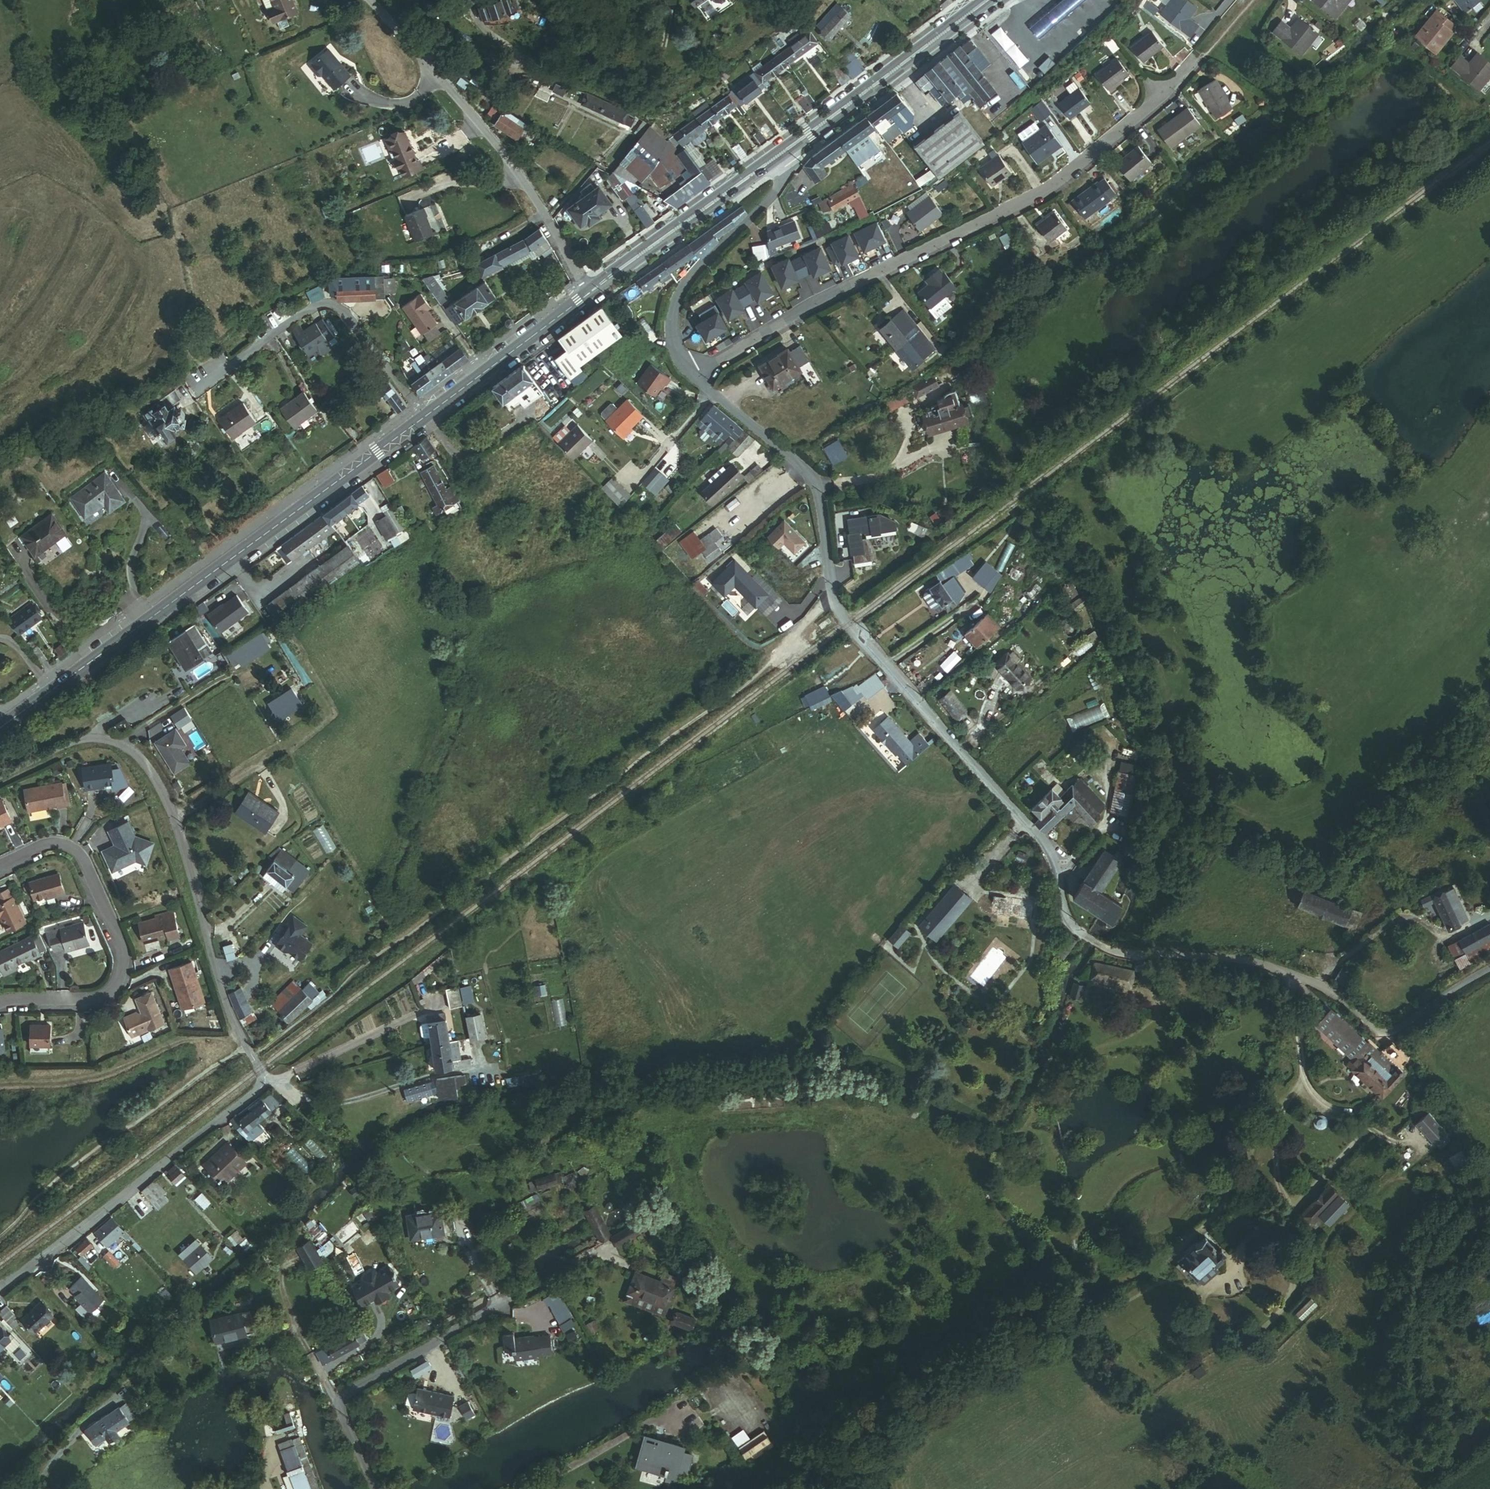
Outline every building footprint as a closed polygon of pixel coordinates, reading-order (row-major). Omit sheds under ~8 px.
[(260,12),(263,11),(267,25),(268,25),(277,22),(290,18),(285,0),(256,0),(260,12)] [(507,7),(503,0),(499,0),(483,10),(485,15),(494,11),(495,13),(507,7)] [(694,10),(706,0),(687,0),(694,10)] [(1069,0),(1061,0),(1061,1),(1070,9),(1071,11),(1075,6),(1074,5),(1069,0)] [(1192,16),(1200,6),(1192,0),(1176,0),(1172,6),(1166,14),(1194,36),(1203,25),(1195,18),(1192,16)] [(1347,3),(1349,0),(1316,0),(1339,19),(1350,5),(1347,3)] [(1471,12),(1486,0),(1462,0),(1471,12)] [(1070,9),(1061,1),(1035,26),(1043,35),(1070,9)] [(1164,12),(1154,4),(1150,9),(1159,17),(1164,12)] [(1133,12),(1140,18),(1147,9),(1141,5),(1133,12)] [(1192,16),(1195,18),(1202,8),(1200,6),(1192,16)] [(1033,16),(1037,20),(1047,11),(1043,7),(1033,16)] [(851,25),(841,10),(824,21),(834,36),(851,25)] [(1449,41),(1457,31),(1462,25),(1442,10),(1420,37),(1441,54),(1451,42),(1449,41)] [(1295,30),(1298,32),(1307,22),(1304,20),(1295,30)] [(277,22),(268,25),(271,33),(280,30),(277,22)] [(1278,34),(1307,58),(1324,36),(1307,22),(1298,32),(1295,30),(1286,23),(1278,34)] [(1033,62),(1004,27),(996,34),(1024,69),(1033,62)] [(782,55),(790,66),(823,41),(814,30),(782,55)] [(1144,62),(1166,46),(1156,31),(1134,47),(1144,62)] [(1449,41),(1451,42),(1459,33),(1457,31),(1449,41)] [(993,79),(988,72),(996,65),(989,57),(984,60),(976,51),(981,47),(974,38),(952,54),(979,88),(981,89),(993,79)] [(984,60),(989,57),(981,47),(976,51),(984,60)] [(1474,63),(1476,64),(1484,54),(1482,53),(1474,63)] [(319,54),(306,68),(306,74),(314,80),(317,80),(336,98),(339,96),(338,91),(336,89),(345,78),(319,54)] [(979,97),(975,92),(979,88),(952,54),(942,61),(945,64),(942,76),(936,81),(938,83),(930,88),(941,104),(956,92),(961,99),(967,94),(973,101),(979,97)] [(1484,90),(1489,83),(1489,59),(1484,54),(1476,64),(1474,63),(1465,55),(1456,66),(1484,90)] [(773,82),(771,80),(790,66),(782,55),(759,72),(767,83),(769,85),(773,82)] [(853,82),(865,73),(852,55),(839,64),(844,70),(853,82)] [(1099,75),(1111,89),(1131,72),(1120,58),(1099,75)] [(936,81),(942,76),(945,64),(942,61),(929,71),(936,81)] [(845,88),(853,82),(844,70),(836,76),(845,88)] [(938,83),(936,81),(929,71),(917,80),(926,91),(930,88),(938,83)] [(1005,86),(1010,93),(1029,78),(1023,71),(1005,86)] [(766,89),(764,85),(767,83),(759,72),(741,86),(744,90),(740,94),(747,103),(766,89)] [(467,84),(476,91),(480,85),(471,78),(467,84)] [(984,93),(988,98),(1000,88),(993,79),(981,89),(979,88),(975,92),(979,97),(984,93)] [(1229,111),(1233,109),(1229,102),(1232,101),(1220,80),(1202,90),(1214,110),(1216,109),(1220,117),(1222,115),(1229,111)] [(569,97),(573,88),(563,83),(559,92),(569,97)] [(1072,120),(1093,105),(1083,90),(1061,105),(1072,120)] [(742,107),(747,103),(740,94),(738,91),(717,106),(726,119),(742,107)] [(905,133),(915,126),(914,112),(900,92),(871,114),(880,126),(891,141),(904,132),(905,133)] [(635,119),(637,115),(591,93),(586,104),(638,128),(641,121),(635,119)] [(806,116),(819,107),(811,95),(797,104),(806,116)] [(1039,123),(1051,113),(1041,101),(1029,111),(1039,123)] [(748,114),(753,111),(747,103),(742,107),(748,114)] [(711,131),(726,119),(717,106),(702,118),(711,131)] [(1162,129),(1176,147),(1206,124),(1193,106),(1162,129)] [(501,128),(525,143),(537,126),(513,110),(501,128)] [(941,181),(987,144),(961,112),(915,148),(941,181)] [(875,136),(872,132),(880,126),(871,114),(855,125),(863,136),(861,138),(865,144),(875,136)] [(710,132),(711,131),(702,118),(685,131),(687,134),(678,140),(683,146),(680,149),(685,155),(693,150),(690,147),(698,141),(700,143),(705,144),(711,139),(712,134),(710,132)] [(1038,162),(1061,142),(1044,123),(1021,143),(1038,162)] [(775,140),(781,136),(774,125),(767,130),(775,140)] [(851,153),(865,144),(861,138),(863,136),(855,125),(839,137),(848,149),(851,153)] [(683,207),(715,185),(713,182),(705,170),(693,150),(685,155),(680,149),(671,139),(669,141),(656,126),(621,172),(647,187),(683,207)] [(767,146),(775,140),(767,130),(759,136),(767,146)] [(408,133),(388,140),(392,151),(395,150),(404,178),(425,171),(422,163),(418,164),(408,133)] [(1007,144),(1013,139),(1008,133),(1002,139),(1007,144)] [(839,155),(848,149),(839,137),(831,143),(839,155)] [(827,164),(839,155),(831,143),(812,156),(801,171),(813,188),(834,173),(827,164)] [(747,161),(754,156),(746,145),(739,150),(747,161)] [(1122,165),(1137,181),(1158,162),(1143,146),(1122,165)] [(993,184),(1012,170),(1000,153),(981,168),(993,184)] [(713,182),(726,173),(718,161),(705,170),(713,182)] [(898,199),(915,191),(900,171),(887,180),(888,182),(866,196),(861,183),(847,188),(852,199),(853,201),(861,217),(895,196),(898,199)] [(632,198),(639,192),(647,187),(621,172),(617,177),(612,182),(623,197),(628,193),(632,198)] [(943,187),(946,191),(952,187),(949,182),(943,187)] [(1080,203),(1093,220),(1118,199),(1105,183),(1080,203)] [(593,223),(603,215),(617,205),(605,189),(601,192),(597,186),(589,192),(591,195),(588,197),(590,201),(575,212),(581,220),(587,228),(593,223)] [(822,202),(825,210),(852,199),(847,188),(827,197),(828,200),(822,202)] [(646,206),(648,204),(639,192),(632,198),(630,200),(653,229),(660,224),(646,206)] [(627,202),(630,200),(632,198),(628,193),(623,197),(627,202)] [(919,229),(943,212),(930,193),(918,202),(911,206),(905,210),(919,229)] [(911,206),(918,202),(914,196),(908,201),(911,206)] [(852,221),(861,217),(853,201),(845,205),(852,221)] [(719,244),(747,215),(742,208),(710,232),(719,244)] [(422,212),(403,220),(413,244),(431,237),(424,220),(425,219),(422,212)] [(581,220),(575,212),(571,215),(570,219),(573,223),(577,223),(581,220)] [(1045,229),(1058,244),(1075,229),(1062,214),(1045,229)] [(593,223),(597,227),(606,220),(603,215),(593,223)] [(774,248),(805,233),(799,220),(771,232),(771,240),(774,248)] [(807,226),(813,240),(823,236),(817,222),(807,226)] [(887,243),(877,224),(856,234),(865,254),(877,249),(876,248),(887,243)] [(556,246),(545,229),(530,239),(477,269),(482,276),(484,278),(534,252),(539,258),(556,246)] [(861,256),(851,236),(833,244),(834,247),(827,250),(835,266),(842,263),(844,265),(861,256)] [(763,260),(777,255),(774,248),(771,240),(757,247),(763,260)] [(678,269),(697,254),(690,245),(663,265),(675,281),(677,285),(684,278),(678,269)] [(832,269),(822,250),(799,262),(807,277),(814,274),(816,278),(832,269)] [(591,274),(598,268),(594,262),(587,266),(591,274)] [(807,277),(799,262),(792,265),(791,262),(775,269),(784,289),(800,282),(800,281),(807,277)] [(477,269),(474,263),(469,266),(479,280),(482,276),(477,269)] [(675,281),(663,265),(638,283),(645,292),(661,280),(667,287),(675,281)] [(935,307),(949,295),(960,287),(949,273),(948,274),(944,269),(933,278),(937,282),(934,284),(924,292),(935,307)] [(775,291),(764,273),(749,282),(750,284),(744,289),(752,303),(759,299),(760,301),(775,291)] [(351,280),(331,277),(328,287),(330,287),(330,289),(336,291),(335,296),(381,305),(384,293),(395,294),(397,281),(385,281),(351,280)] [(434,283),(426,285),(441,307),(449,301),(443,291),(441,292),(434,283)] [(487,283),(445,312),(455,327),(497,298),(487,283)] [(306,291),(311,303),(325,297),(320,285),(306,291)] [(752,303),(744,289),(737,293),(735,291),(720,300),(731,318),(747,309),(745,307),(752,303)] [(421,293),(403,307),(424,333),(426,332),(436,324),(438,322),(428,310),(432,306),(421,293)] [(942,318),(958,306),(949,295),(935,307),(934,308),(942,318)] [(702,315),(704,314),(698,305),(692,309),(698,318),(702,315)] [(730,328),(721,314),(722,313),(718,306),(704,314),(702,315),(705,322),(701,325),(705,332),(704,333),(708,340),(720,333),(720,334),(730,328)] [(624,337),(603,308),(560,340),(569,352),(557,360),(572,381),(584,372),(582,368),(624,337)] [(930,358),(927,355),(930,353),(928,350),(935,345),(908,312),(886,330),(917,368),(930,358)] [(509,321),(505,322),(505,326),(505,328),(507,329),(511,329),(515,325),(514,324),(512,321),(509,321)] [(648,322),(638,331),(645,338),(654,329),(648,322)] [(436,324),(426,332),(432,340),(442,332),(436,324)] [(314,356),(327,347),(331,344),(318,326),(300,340),(296,335),(290,339),(307,362),(314,356)] [(651,345),(660,336),(654,329),(645,338),(651,345)] [(414,371),(405,378),(420,398),(469,361),(454,341),(429,360),(422,365),(417,369),(414,371)] [(927,355),(930,358),(939,350),(935,345),(928,350),(930,353),(927,355)] [(327,347),(314,356),(318,361),(322,362),(330,356),(330,352),(327,347)] [(817,391),(828,384),(807,348),(796,354),(794,351),(767,367),(779,388),(806,372),(817,391)] [(414,350),(401,349),(401,357),(413,357),(414,350)] [(371,369),(363,357),(358,364),(365,374),(371,369)] [(426,357),(420,361),(422,365),(429,360),(426,357)] [(654,363),(640,383),(657,396),(666,383),(668,385),(673,378),(654,363)] [(522,368),(494,390),(510,412),(520,404),(524,410),(543,396),(522,368)] [(586,380),(593,389),(607,378),(600,369),(586,380)] [(872,375),(875,379),(882,374),(879,370),(872,375)] [(916,398),(939,385),(934,377),(911,389),(916,398)] [(408,407),(388,383),(378,392),(385,401),(387,400),(399,414),(408,407)] [(182,418),(175,411),(174,406),(181,400),(176,393),(143,418),(148,425),(152,422),(166,439),(176,432),(174,429),(180,424),(184,425),(184,418),(182,418)] [(305,399),(283,414),(296,433),(318,418),(305,399)] [(644,417),(628,401),(618,410),(614,406),(612,406),(603,415),(603,418),(623,438),(633,428),(644,417)] [(939,404),(937,406),(929,408),(928,409),(928,412),(946,407),(945,405),(942,402),(939,404)] [(962,424),(961,420),(968,418),(965,406),(957,408),(956,404),(946,407),(928,412),(922,413),(927,433),(962,424)] [(245,407),(222,423),(235,443),(258,426),(245,407)] [(745,430),(715,407),(702,422),(725,442),(730,437),(735,441),(745,430)] [(579,408),(575,412),(580,417),(584,413),(579,408)] [(580,424),(561,442),(576,458),(595,439),(580,424)] [(624,439),(634,429),(633,428),(623,438),(624,439)] [(735,441),(728,449),(739,459),(757,441),(745,430),(735,441)] [(433,436),(415,449),(424,462),(436,454),(433,448),(439,444),(433,436)] [(832,464),(847,456),(841,445),(826,454),(832,464)] [(96,465),(64,486),(78,506),(96,493),(100,499),(113,490),(96,465)] [(432,468),(420,475),(442,512),(437,515),(442,522),(449,518),(453,525),(472,514),(465,501),(455,506),(432,468)] [(715,503),(744,478),(736,468),(730,472),(727,468),(721,473),(724,478),(706,493),(715,503)] [(753,484),(766,473),(761,468),(748,478),(753,484)] [(389,469),(377,477),(386,490),(397,482),(389,469)] [(663,476),(656,470),(644,484),(652,490),(663,476)] [(621,481),(616,476),(605,487),(611,492),(621,481)] [(621,481),(611,492),(624,505),(634,494),(621,481)] [(351,497),(277,551),(288,566),(303,555),(305,558),(310,554),(308,551),(335,531),(331,526),(358,506),(351,497)] [(412,537),(389,503),(381,508),(387,516),(376,523),(387,539),(397,532),(404,543),(412,537)] [(45,504),(18,522),(31,541),(58,522),(45,504)] [(877,560),(873,534),(903,530),(902,521),(889,515),(854,520),(859,562),(877,560)] [(781,522),(774,527),(782,539),(789,533),(781,522)] [(675,523),(655,540),(662,549),(682,532),(675,523)] [(202,524),(197,527),(205,537),(210,533),(202,524)] [(431,528),(418,536),(423,543),(435,536),(431,528)] [(697,532),(684,542),(696,557),(701,553),(704,557),(709,553),(714,560),(726,550),(719,541),(726,536),(721,528),(704,541),(697,532)] [(775,537),(754,553),(764,567),(785,551),(775,537)] [(348,548),(269,606),(279,620),(359,562),(348,548)] [(940,577),(944,581),(970,561),(966,557),(966,558),(940,577)] [(769,597),(739,562),(714,583),(726,596),(736,587),(756,609),(769,597)] [(999,574),(994,570),(985,562),(973,576),(988,588),(990,584),(999,574)] [(959,611),(965,606),(944,581),(940,577),(934,582),(938,587),(936,588),(938,590),(950,604),(955,610),(957,608),(959,611)] [(943,611),(950,604),(938,590),(930,597),(943,611)] [(220,631),(248,610),(238,596),(223,608),(222,606),(209,616),(220,631)] [(199,617),(209,610),(204,603),(194,610),(199,617)] [(32,606),(10,622),(20,636),(41,621),(38,616),(41,614),(36,608),(34,609),(32,606)] [(981,623),(991,634),(1002,624),(992,613),(981,623)] [(980,644),(991,634),(981,623),(970,632),(980,644)] [(981,645),(1003,626),(1002,624),(991,634),(980,644),(981,645)] [(214,654),(196,628),(170,645),(188,671),(214,654)] [(262,635),(226,657),(234,669),(240,665),(243,670),(272,652),(270,648),(273,646),(270,641),(267,643),(262,635)] [(1091,635),(1075,651),(1080,656),(1096,640),(1091,635)] [(33,639),(27,644),(42,664),(48,659),(33,639)] [(1018,686),(1031,674),(1017,659),(1020,656),(1014,650),(1011,653),(1009,650),(996,661),(1018,686)] [(877,677),(856,691),(861,698),(865,695),(869,701),(886,689),(877,677)] [(296,685),(274,701),(284,716),(307,700),(296,685)] [(808,705),(829,698),(826,687),(804,693),(808,705)] [(967,712),(949,691),(940,699),(958,720),(967,712)] [(1070,730),(1104,720),(1100,707),(1066,716),(1070,730)] [(195,724),(184,709),(171,719),(182,733),(195,724)] [(911,742),(890,718),(877,729),(899,753),(903,750),(911,742)] [(132,724),(115,734),(118,738),(125,740),(137,731),(132,724)] [(912,760),(930,744),(921,734),(911,742),(903,750),(912,760)] [(193,769),(183,755),(188,751),(179,737),(161,749),(181,778),(193,769)] [(1117,786),(1133,788),(1136,764),(1120,762),(1117,786)] [(127,785),(121,772),(112,773),(112,767),(83,769),(85,791),(99,789),(99,787),(113,786),(114,791),(127,785)] [(56,768),(51,770),(54,777),(59,774),(56,768)] [(59,783),(23,793),(29,815),(58,806),(58,809),(66,807),(59,783)] [(1108,816),(1111,812),(1112,809),(1085,784),(1065,800),(1058,794),(1038,813),(1046,822),(1041,826),(1053,837),(1081,811),(1099,828),(1109,818),(1108,816)] [(9,822),(0,802),(0,826),(9,822)] [(243,805),(240,809),(253,819),(256,815),(243,805)] [(240,809),(229,824),(256,844),(270,825),(256,815),(253,819),(240,809)] [(309,825),(315,833),(328,824),(322,816),(309,825)] [(111,850),(99,855),(107,874),(132,865),(141,868),(149,847),(134,842),(132,840),(125,827),(105,836),(111,850)] [(1098,894),(1100,892),(1121,860),(1105,849),(1082,882),(1098,894)] [(280,866),(268,884),(288,898),(293,892),(300,897),(315,875),(286,854),(278,865),(280,866)] [(56,877),(27,885),(32,902),(50,898),(50,900),(61,897),(56,877)] [(1070,898),(1110,927),(1123,909),(1100,892),(1098,894),(1082,882),(1070,898)] [(956,884),(921,925),(938,940),(973,898),(956,884)] [(1306,904),(1368,930),(1375,914),(1313,887),(1306,904)] [(1463,913),(1470,910),(1460,890),(1442,898),(1458,931),(1469,927),(1463,913)] [(0,894),(0,926),(4,934),(23,926),(7,891),(0,894)] [(994,896),(992,915),(1034,919),(1036,901),(994,896)] [(154,917),(137,924),(144,943),(167,935),(167,937),(178,933),(169,908),(153,914),(154,917)] [(313,943),(299,933),(304,926),(293,918),(285,930),(289,932),(286,938),(280,945),(301,960),(313,943)] [(902,925),(889,939),(898,947),(910,933),(902,925)] [(94,949),(84,928),(53,944),(61,960),(72,955),(74,959),(94,949)] [(1476,953),(1489,945),(1489,929),(1469,939),(1476,953)] [(1082,936),(1074,932),(1069,940),(1073,942),(1066,954),(1071,957),(1082,936)] [(30,958),(32,962),(39,958),(37,955),(44,952),(37,937),(0,956),(0,979),(3,978),(15,972),(12,967),(30,958)] [(1465,957),(1476,953),(1469,939),(1458,945),(1465,957)] [(158,941),(145,943),(146,950),(159,948),(158,941)] [(1478,957),(1489,951),(1489,945),(1476,953),(1478,957)] [(231,946),(221,949),(226,967),(236,964),(231,946)] [(408,977),(412,982),(437,963),(433,958),(408,977)] [(1129,986),(1134,971),(1100,961),(1095,975),(1129,986)] [(190,962),(169,969),(182,1009),(204,1001),(190,962)] [(1349,984),(1358,989),(1365,977),(1356,972),(1349,984)] [(1073,994),(1084,998),(1088,984),(1077,981),(1073,994)] [(294,985),(270,1007),(277,1014),(301,992),(294,985)] [(467,985),(456,987),(460,1004),(471,1002),(467,985)] [(447,1008),(460,1005),(460,1004),(456,987),(455,986),(443,989),(447,1008)] [(301,992),(277,1014),(285,1024),(304,1007),(314,997),(306,987),(301,992)] [(165,1023),(151,992),(135,998),(141,1013),(139,1014),(136,1012),(123,1018),(131,1037),(165,1023)] [(241,997),(233,1001),(236,1006),(244,1002),(241,997)] [(304,1007),(307,1011),(318,1001),(314,997),(304,1007)] [(555,1018),(564,1017),(562,999),(553,1000),(555,1018)] [(239,1020),(251,1015),(244,1002),(236,1006),(233,1008),(239,1020)] [(1312,1020),(1318,1027),(1335,1011),(1332,1008),(1327,1006),(1312,1020)] [(1371,1047),(1370,1049),(1335,1011),(1318,1027),(1352,1064),(1347,1069),(1379,1104),(1403,1081),(1371,1047)] [(428,1036),(430,1045),(448,1042),(442,1013),(424,1016),(426,1022),(419,1023),(417,1026),(419,1035),(422,1037),(428,1036)] [(239,1020),(242,1026),(253,1020),(251,1015),(239,1020)] [(478,1015),(463,1018),(468,1039),(482,1037),(478,1015)] [(50,1025),(30,1025),(30,1046),(50,1046),(50,1025)] [(448,1042),(430,1045),(434,1070),(469,1065),(467,1057),(458,1058),(455,1041),(448,1042)] [(1048,1065),(1054,1067),(1057,1059),(1051,1057),(1048,1065)] [(510,1075),(512,1085),(523,1083),(536,1081),(535,1072),(510,1075)] [(466,1084),(464,1073),(436,1078),(439,1097),(456,1094),(455,1085),(466,1084)] [(256,1121),(282,1101),(274,1091),(258,1103),(259,1104),(238,1121),(245,1129),(251,1125),(256,1121)] [(1436,1148),(1450,1139),(1433,1116),(1420,1126),(1436,1148)] [(256,1121),(251,1125),(255,1131),(261,1127),(256,1121)] [(1322,1133),(1326,1133),(1329,1129),(1328,1125),(1325,1123),(1320,1123),(1318,1127),(1319,1132),(1322,1133)] [(1378,1133),(1386,1135),(1390,1130),(1385,1125),(1378,1132),(1378,1133)] [(583,1137),(574,1140),(576,1147),(586,1144),(583,1137)] [(223,1144),(201,1164),(219,1184),(241,1164),(223,1144)] [(347,1149),(341,1155),(346,1160),(352,1154),(347,1149)] [(166,1178),(172,1184),(181,1175),(171,1164),(163,1171),(168,1176),(166,1178)] [(561,1169),(554,1172),(558,1181),(565,1178),(563,1175),(561,1169)] [(583,1183),(578,1170),(563,1175),(565,1178),(565,1184),(574,1186),(583,1183)] [(554,1172),(537,1178),(540,1187),(558,1181),(554,1172)] [(533,1190),(540,1187),(537,1178),(530,1180),(533,1190)] [(166,1199),(149,1180),(137,1191),(154,1210),(166,1199)] [(1287,1197),(1293,1192),(1287,1186),(1281,1192),(1287,1197)] [(1328,1229),(1346,1208),(1336,1200),(1339,1197),(1330,1189),(1304,1218),(1310,1222),(1307,1225),(1319,1236),(1323,1231),(1320,1229),(1323,1225),(1328,1229)] [(516,1204),(522,1215),(541,1205),(535,1194),(516,1204)] [(597,1203),(584,1209),(600,1239),(613,1233),(597,1203)] [(137,1204),(129,1211),(137,1219),(144,1213),(137,1204)] [(441,1208),(408,1213),(411,1236),(445,1231),(441,1208)] [(648,1214),(643,1216),(649,1225),(657,1235),(661,1232),(648,1214)] [(111,1216),(94,1231),(106,1244),(119,1232),(123,1229),(111,1216)] [(643,1216),(634,1221),(640,1231),(649,1225),(643,1216)] [(311,1219),(306,1223),(320,1239),(316,1243),(320,1247),(329,1238),(311,1219)] [(634,1221),(613,1233),(618,1241),(631,1234),(632,1236),(640,1231),(634,1221)] [(123,1229),(119,1232),(125,1238),(128,1235),(123,1229)] [(231,1230),(223,1237),(230,1246),(234,1242),(240,1249),(247,1243),(244,1239),(236,1230),(234,1232),(231,1230)] [(77,1249),(75,1252),(81,1258),(90,1249),(93,1252),(96,1249),(92,1245),(90,1247),(87,1244),(90,1241),(85,1236),(75,1247),(77,1249)] [(297,1238),(287,1247),(299,1262),(309,1253),(297,1238)] [(190,1239),(174,1254),(189,1271),(205,1257),(190,1239)] [(1218,1269),(1217,1267),(1226,1259),(1222,1254),(1218,1257),(1206,1241),(1183,1258),(1201,1282),(1218,1269)] [(90,1249),(81,1258),(85,1263),(95,1254),(93,1252),(90,1249)] [(107,1249),(102,1254),(113,1265),(118,1261),(107,1249)] [(354,1286),(361,1304),(397,1285),(388,1267),(376,1273),(373,1271),(364,1275),(363,1281),(354,1286)] [(1054,1273),(1060,1280),(1066,1274),(1061,1267),(1054,1273)] [(680,1273),(666,1268),(662,1278),(676,1283),(680,1273)] [(637,1269),(629,1290),(668,1304),(676,1283),(662,1278),(637,1269)] [(72,1291),(71,1292),(87,1310),(99,1298),(77,1274),(66,1284),(72,1291)] [(557,1289),(546,1296),(561,1321),(573,1314),(557,1289)] [(670,1305),(668,1304),(629,1290),(628,1289),(625,1297),(667,1313),(670,1305)] [(1300,1317),(1306,1323),(1319,1310),(1313,1304),(1300,1317)] [(41,1306),(22,1321),(33,1334),(51,1319),(41,1306)] [(0,1313),(0,1317),(12,1331),(17,1327),(12,1321),(15,1318),(6,1308),(0,1313)] [(252,1309),(212,1318),(217,1341),(257,1331),(252,1309)] [(679,1309),(675,1320),(693,1327),(697,1315),(679,1309)] [(575,1326),(570,1328),(576,1342),(581,1340),(575,1326)] [(3,1345),(9,1351),(18,1343),(9,1334),(6,1337),(0,1330),(0,1348),(3,1345)] [(549,1331),(518,1336),(516,1330),(504,1332),(507,1346),(515,1345),(517,1354),(526,1352),(527,1355),(553,1351),(549,1331)] [(353,1332),(327,1347),(334,1358),(360,1343),(353,1332)] [(668,1352),(677,1349),(673,1339),(665,1342),(668,1352)] [(1332,1356),(1338,1350),(1331,1342),(1324,1348),(1332,1356)] [(411,1368),(414,1375),(432,1368),(429,1360),(411,1368)] [(454,1393),(418,1387),(414,1407),(451,1413),(454,1393)] [(469,1398),(460,1404),(466,1415),(475,1410),(469,1398)] [(80,1428),(92,1443),(101,1436),(105,1441),(115,1433),(112,1429),(124,1420),(113,1405),(101,1414),(100,1412),(88,1421),(89,1422),(80,1428)] [(282,1420),(271,1424),(275,1436),(293,1429),(287,1413),(280,1415),(282,1420)] [(644,1434),(643,1439),(661,1443),(662,1438),(644,1434)] [(298,1437),(277,1445),(293,1488),(317,1488),(298,1437)] [(636,1465),(646,1467),(647,1463),(664,1467),(663,1471),(673,1474),(675,1466),(685,1469),(689,1451),(680,1449),(681,1443),(662,1438),(661,1443),(643,1439),(636,1465)] [(647,1463),(646,1467),(663,1471),(664,1467),(647,1463)]
